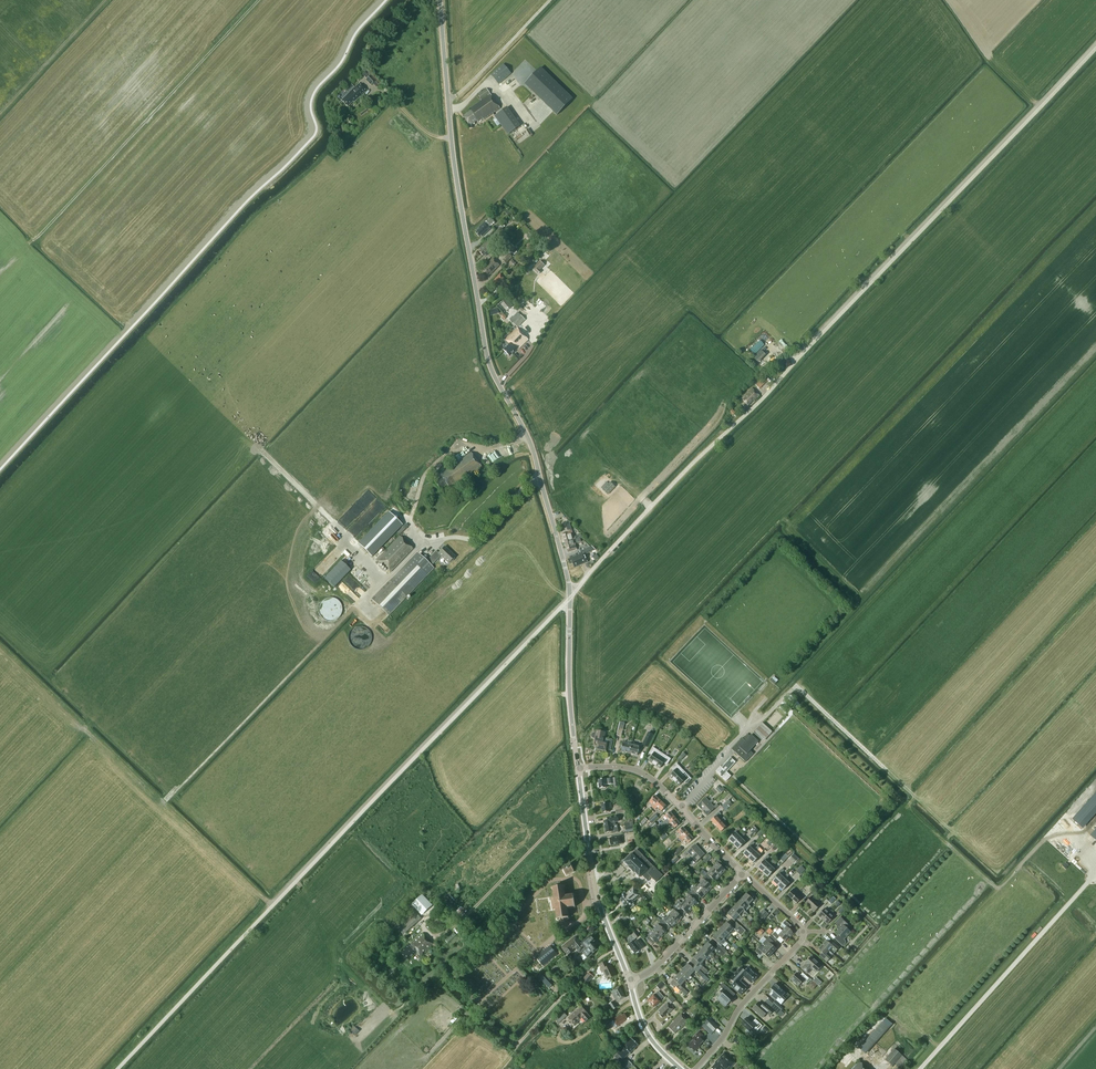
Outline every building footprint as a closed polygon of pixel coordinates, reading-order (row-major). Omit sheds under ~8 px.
[(511,73),(503,64),(490,75),(499,84),(511,73)] [(525,84),(557,115),(573,99),(541,68),(525,84)] [(377,79),(368,69),(365,72),(362,74),(367,79),(366,80),(370,85),(377,79)] [(366,92),(359,84),(355,88),(351,84),(349,86),(348,85),(345,89),(349,93),(341,101),(347,107),(353,101),(354,102),(360,96),(361,97),(366,92)] [(486,89),(477,95),(481,100),(468,109),(470,111),(463,116),(470,126),(477,121),(478,123),(482,119),(483,120),(500,108),(486,89)] [(520,126),(507,108),(495,117),(508,135),(520,126)] [(491,217),(487,221),(492,226),(496,223),(491,217)] [(481,235),(482,236),(490,228),(485,222),(476,230),(477,231),(476,233),(479,236),(481,235)] [(497,237),(503,231),(498,227),(492,233),(493,234),(497,237)] [(494,247),(492,244),(498,238),(497,237),(493,234),(479,249),(481,250),(479,252),(483,256),(485,254),(486,256),(494,247)] [(512,257),(509,254),(502,260),(506,264),(512,257)] [(489,273),(491,274),(500,265),(493,258),(484,267),(485,269),(484,270),(488,274),(489,273)] [(544,265),(540,261),(533,269),(539,274),(541,272),(540,270),(544,265)] [(505,278),(501,274),(496,278),(496,279),(492,283),(496,287),(500,283),(505,278)] [(503,301),(497,306),(504,313),(509,309),(503,301)] [(525,320),(520,315),(513,323),(518,328),(525,320)] [(528,341),(518,330),(517,330),(505,341),(509,345),(503,351),(510,357),(517,350),(518,351),(528,341)] [(756,354),(761,349),(756,344),(751,349),(756,354)] [(756,361),(765,354),(761,350),(753,357),(756,361)] [(758,363),(766,355),(765,354),(757,361),(758,363)] [(759,396),(752,389),(741,400),(748,406),(753,400),(754,401),(759,396)] [(443,473),(443,475),(434,481),(441,490),(448,485),(451,489),(482,467),(471,452),(443,473)] [(602,490),(608,495),(615,487),(610,482),(602,490)] [(389,512),(358,544),(372,557),(403,525),(389,512)] [(562,533),(564,538),(573,536),(571,527),(569,527),(568,524),(565,525),(567,530),(567,529),(568,531),(562,533)] [(574,537),(573,536),(564,538),(565,543),(584,538),(582,535),(574,537)] [(413,549),(400,536),(377,560),(390,573),(413,549)] [(565,543),(566,548),(576,545),(575,543),(581,541),(581,539),(584,539),(584,538),(565,543)] [(439,553),(437,551),(427,561),(418,552),(372,599),(389,615),(435,568),(432,565),(441,556),(448,563),(455,556),(445,546),(439,553)] [(572,564),(574,567),(587,562),(584,555),(592,551),(590,547),(580,552),(570,557),(570,559),(568,560),(570,565),(572,564)] [(771,680),(775,684),(779,679),(774,675),(771,680)] [(626,717),(620,716),(619,721),(620,722),(620,724),(618,724),(615,735),(621,736),(626,717)] [(763,741),(772,731),(762,723),(753,732),(763,741)] [(596,731),(596,733),(595,733),(594,733),(594,734),(593,734),(593,735),(592,735),(592,736),(592,737),(592,738),(593,738),(593,739),(594,739),(594,740),(595,740),(594,741),(597,742),(596,750),(606,752),(607,749),(611,750),(613,742),(609,742),(604,741),(605,733),(596,731)] [(647,748),(654,735),(648,733),(642,745),(647,748)] [(732,749),(746,762),(753,754),(750,751),(758,741),(751,735),(750,736),(747,734),(743,739),(742,738),(732,749)] [(621,752),(629,754),(631,745),(623,743),(621,752)] [(631,745),(629,754),(637,756),(640,747),(631,745)] [(649,761),(654,765),(662,753),(653,747),(649,753),(652,756),(649,761)] [(654,765),(660,768),(663,763),(667,765),(671,759),(662,753),(654,765)] [(716,771),(717,773),(726,781),(731,776),(727,772),(736,762),(730,757),(721,767),(720,766),(716,771)] [(669,776),(674,781),(684,771),(677,764),(671,769),(674,771),(669,776)] [(679,786),(683,781),(686,784),(691,779),(684,771),(674,781),(679,786)] [(607,779),(598,780),(599,788),(606,787),(606,785),(614,784),(613,778),(612,778),(607,779)] [(719,786),(716,789),(721,794),(725,789),(723,787),(721,788),(719,786)] [(1095,812),(1095,794),(1073,819),(1082,827),(1095,812)] [(651,807),(653,808),(660,801),(654,796),(649,801),(653,805),(651,807)] [(697,806),(702,811),(710,804),(711,804),(714,801),(712,800),(709,802),(705,798),(697,806)] [(665,807),(660,801),(653,808),(655,810),(657,808),(661,812),(665,807)] [(729,801),(722,807),(724,809),(728,805),(730,807),(732,804),(731,803),(729,801)] [(611,809),(611,803),(601,804),(602,813),(609,812),(609,809),(611,809)] [(710,804),(702,811),(707,816),(715,809),(718,806),(717,805),(714,807),(711,804),(710,804)] [(661,830),(666,825),(675,819),(670,812),(664,817),(666,819),(658,826),(661,830)] [(720,822),(720,821),(717,818),(721,815),(718,812),(714,815),(715,817),(711,821),(716,827),(720,822)] [(655,814),(648,820),(652,824),(658,817),(655,814)] [(604,822),(605,827),(611,826),(616,825),(616,823),(619,823),(618,817),(607,818),(608,821),(604,822)] [(720,822),(716,827),(721,832),(726,828),(722,823),(725,820),(724,818),(720,821),(720,822)] [(675,819),(666,825),(668,827),(671,824),(674,829),(679,824),(675,819)] [(611,826),(605,827),(606,833),(612,832),(613,834),(619,833),(618,829),(615,829),(615,826),(616,826),(616,825),(611,826)] [(680,840),(688,833),(682,827),(677,832),(681,836),(678,839),(680,840)] [(728,840),(733,845),(740,838),(739,837),(736,834),(741,829),(739,828),(734,832),(735,833),(728,840)] [(740,838),(733,845),(738,850),(745,843),(741,839),(746,835),(744,832),(739,837),(740,838)] [(688,833),(680,840),(681,842),(684,840),(688,844),(693,839),(688,833)] [(623,844),(622,836),(609,838),(611,846),(623,844)] [(743,854),(748,858),(754,852),(753,851),(751,848),(755,844),(752,841),(748,846),(749,847),(743,854)] [(691,857),(700,850),(695,845),(687,852),(686,852),(683,855),(685,856),(688,854),(691,857)] [(679,847),(673,852),(676,856),(682,851),(679,847)] [(754,852),(748,858),(753,863),(759,856),(755,853),(760,848),(758,847),(753,851),(754,852)] [(637,849),(634,852),(632,854),(632,853),(631,854),(624,861),(623,862),(624,862),(628,866),(628,867),(627,867),(628,867),(634,873),(634,874),(634,873),(635,873),(639,877),(639,878),(642,875),(647,881),(651,877),(656,882),(663,876),(654,867),(642,854),(637,849)] [(783,862),(793,852),(788,849),(779,859),(783,862)] [(700,850),(691,857),(688,860),(690,862),(693,859),(696,863),(704,855),(700,850)] [(794,854),(789,859),(794,864),(799,859),(794,854)] [(711,857),(709,855),(703,861),(706,864),(711,857)] [(757,867),(762,872),(769,865),(768,865),(765,862),(769,857),(767,855),(763,860),(764,860),(757,867)] [(725,871),(724,869),(725,867),(728,870),(728,869),(717,859),(718,861),(715,864),(714,863),(713,864),(714,866),(711,869),(720,877),(725,871)] [(769,865),(762,872),(768,877),(774,870),(770,867),(775,862),(772,860),(768,865),(769,865)] [(574,872),(571,864),(563,868),(566,875),(574,872)] [(801,866),(796,871),(800,875),(805,870),(801,866)] [(720,877),(711,869),(704,877),(712,884),(715,882),(720,877)] [(772,881),(777,886),(784,879),(783,878),(780,875),(784,871),(782,869),(778,874),(772,881)] [(784,879),(777,886),(783,891),(789,884),(785,880),(789,876),(787,874),(783,878),(784,879)] [(704,880),(698,886),(707,893),(710,890),(712,888),(710,886),(712,884),(704,877),(702,879),(704,880)] [(553,910),(556,909),(557,918),(556,918),(556,919),(557,919),(557,920),(558,920),(558,919),(568,918),(568,917),(569,917),(569,916),(568,917),(567,908),(574,907),(575,907),(576,906),(575,906),(573,895),(574,895),(573,895),(573,894),(572,894),(573,895),(565,896),(564,887),(564,886),(563,885),(563,886),(553,887),(552,888),(553,888),(554,896),(553,898),(551,898),(553,910)] [(688,891),(698,900),(700,897),(702,899),(707,893),(698,886),(697,887),(695,886),(691,889),(692,890),(690,892),(689,891),(688,891)] [(625,894),(625,893),(618,898),(627,909),(629,907),(631,909),(634,907),(633,904),(632,903),(640,897),(633,888),(625,894)] [(788,896),(792,900),(797,894),(793,890),(788,896)] [(684,902),(692,909),(697,904),(696,902),(698,900),(688,891),(687,893),(691,896),(690,897),(689,896),(684,902)] [(746,894),(741,899),(748,906),(753,901),(755,903),(758,900),(751,894),(749,897),(746,894)] [(797,894),(792,900),(796,903),(802,897),(797,894)] [(422,895),(412,904),(422,915),(432,906),(422,895)] [(805,903),(809,908),(816,901),(812,896),(805,903)] [(741,899),(736,905),(745,913),(750,908),(748,906),(741,899)] [(674,907),(683,916),(686,913),(687,915),(692,909),(684,902),(682,904),(679,901),(674,906),(674,907)] [(821,905),(816,901),(809,908),(814,912),(821,905)] [(745,913),(736,905),(732,910),(741,918),(744,914),(746,916),(747,914),(745,913)] [(674,911),(668,916),(677,924),(682,919),(681,918),(683,916),(674,907),(672,909),(674,911)] [(823,920),(829,913),(825,908),(818,916),(823,920)] [(741,918),(732,910),(727,915),(734,921),(737,918),(739,920),(741,918)] [(764,910),(759,915),(764,919),(769,914),(764,910)] [(834,917),(829,913),(823,920),(827,925),(834,917)] [(660,923),(668,930),(670,928),(672,929),(677,924),(668,916),(666,919),(664,917),(663,917),(662,919),(663,920),(660,923)] [(836,932),(839,935),(835,939),(843,946),(845,943),(845,941),(844,940),(851,932),(844,926),(845,925),(842,922),(843,921),(840,917),(835,923),(838,926),(837,926),(838,926),(837,927),(837,929),(838,930),(836,932)] [(786,927),(782,931),(790,938),(794,933),(788,928),(790,925),(785,921),(783,924),(786,927)] [(658,925),(652,931),(661,939),(666,933),(668,930),(660,923),(658,925)] [(733,925),(731,927),(726,923),(721,928),(730,936),(731,935),(736,932),(740,936),(743,934),(738,929),(733,925)] [(725,941),(730,936),(721,928),(716,933),(725,941)] [(640,935),(637,931),(631,935),(634,940),(640,935)] [(661,939),(652,931),(647,936),(648,937),(646,939),(652,945),(654,942),(656,944),(661,939)] [(790,938),(782,931),(778,935),(775,932),(772,935),(777,939),(780,937),(785,942),(790,938)] [(410,946),(408,944),(400,952),(408,960),(417,953),(420,957),(433,945),(437,949),(439,947),(435,942),(433,944),(423,933),(410,946)] [(715,942),(713,944),(724,954),(727,952),(721,947),(726,942),(725,941),(716,933),(711,938),(715,942)] [(582,952),(583,953),(581,954),(580,955),(580,956),(583,960),(585,960),(587,958),(588,959),(592,955),(592,954),(598,950),(592,943),(595,941),(590,936),(581,943),(575,936),(562,948),(568,955),(574,950),(573,949),(575,947),(580,953),(582,952)] [(762,945),(772,954),(776,949),(771,944),(773,942),(768,937),(766,940),(762,945)] [(627,945),(634,954),(644,947),(638,939),(634,942),(632,941),(627,945)] [(826,940),(822,945),(833,955),(836,951),(836,952),(839,948),(834,943),(832,946),(826,940)] [(722,957),(724,954),(713,944),(711,947),(707,943),(703,948),(717,962),(718,962),(712,956),(717,952),(722,957)] [(762,945),(758,949),(758,948),(755,951),(759,954),(760,956),(762,953),(768,958),(772,954),(762,945)] [(833,955),(822,945),(818,950),(824,955),(821,957),(827,962),(830,958),(833,955)] [(544,965),(558,954),(552,946),(538,958),(544,965)] [(703,948),(698,953),(705,960),(707,962),(711,958),(713,960),(712,961),(715,963),(716,963),(717,962),(703,948)] [(691,962),(700,970),(705,974),(707,972),(700,965),(705,960),(698,953),(693,959),(691,960),(692,961),(691,962)] [(812,969),(816,972),(821,966),(811,957),(806,963),(806,964),(802,969),(807,974),(812,969)] [(616,975),(611,965),(608,966),(606,961),(598,965),(602,972),(604,971),(608,979),(606,979),(607,980),(609,980),(608,979),(616,975)] [(704,975),(699,971),(700,970),(691,962),(690,962),(687,964),(682,970),(690,976),(694,971),(702,978),(704,975)] [(741,967),(735,973),(741,979),(744,976),(751,983),(757,977),(748,968),(745,971),(741,967)] [(690,976),(682,970),(678,975),(685,981),(687,983),(692,978),(690,976)] [(547,972),(539,979),(548,989),(553,984),(549,980),(552,978),(547,972)] [(803,973),(801,975),(798,972),(791,979),(798,986),(805,979),(807,981),(809,979),(803,973)] [(593,977),(588,973),(582,980),(587,984),(593,977)] [(734,983),(731,986),(741,995),(747,988),(739,981),(741,979),(735,973),(730,979),(734,983)] [(685,981),(678,975),(673,980),(670,983),(674,987),(679,991),(680,991),(685,996),(688,993),(680,986),(685,981)] [(662,980),(656,986),(660,990),(666,985),(662,980)] [(775,984),(771,989),(773,991),(769,995),(781,1005),(786,1000),(782,997),(785,993),(777,986),(775,984)] [(625,997),(619,987),(611,992),(617,1002),(625,997)] [(734,1000),(735,999),(724,989),(723,989),(723,990),(720,992),(722,994),(717,999),(725,1006),(730,1001),(732,1003),(732,1002),(734,1000)] [(664,997),(659,991),(654,995),(654,994),(647,1001),(653,1007),(660,1001),(664,997)] [(671,994),(666,999),(671,1004),(676,999),(671,994)] [(759,1002),(753,1009),(763,1018),(766,1013),(769,1016),(773,1011),(777,1015),(781,1011),(773,1003),(768,999),(762,1005),(759,1002)] [(618,1007),(614,1001),(608,1005),(612,1010),(618,1007)] [(774,1002),(773,1003),(781,1011),(782,1009),(774,1002)] [(673,1009),(667,1003),(658,1012),(660,1013),(659,1014),(662,1018),(667,1014),(668,1015),(673,1009)] [(579,1020),(582,1018),(585,1022),(591,1017),(582,1007),(577,1011),(577,1010),(568,1018),(574,1025),(579,1020)] [(559,1023),(566,1017),(567,1016),(563,1010),(554,1018),(559,1023)] [(673,1021),(674,1022),(669,1028),(675,1033),(677,1030),(678,1031),(680,1029),(681,1029),(689,1020),(681,1012),(673,1021)] [(617,1026),(626,1021),(625,1019),(627,1018),(624,1014),(622,1015),(621,1014),(613,1020),(610,1022),(615,1028),(617,1026)] [(750,1032),(754,1028),(757,1031),(762,1026),(755,1019),(752,1022),(747,1017),(741,1023),(750,1032)] [(709,1018),(701,1026),(707,1031),(710,1028),(713,1032),(718,1027),(709,1018)] [(886,1018),(859,1047),(866,1053),(892,1024),(886,1018)] [(692,1049),(695,1051),(701,1046),(700,1045),(704,1041),(702,1039),(705,1037),(700,1031),(692,1038),(694,1040),(689,1045),(690,1046),(690,1047),(689,1048),(691,1049),(692,1049)] [(737,1035),(733,1040),(735,1041),(738,1038),(742,1042),(739,1046),(741,1047),(745,1042),(737,1035)] [(630,1053),(638,1045),(632,1038),(626,1043),(623,1047),(617,1053),(623,1059),(629,1053),(630,1053)] [(935,1047),(929,1054),(932,1056),(938,1049),(935,1047)] [(907,1060),(895,1049),(885,1060),(893,1067),(895,1064),(900,1068),(901,1067),(901,1068),(904,1065),(903,1065),(907,1060)] [(716,1063),(712,1068),(713,1068),(729,1068),(735,1063),(724,1053),(718,1060),(719,1061),(717,1064),(716,1063)] [(622,1067),(623,1068),(628,1068),(632,1065),(628,1061),(622,1067)]
